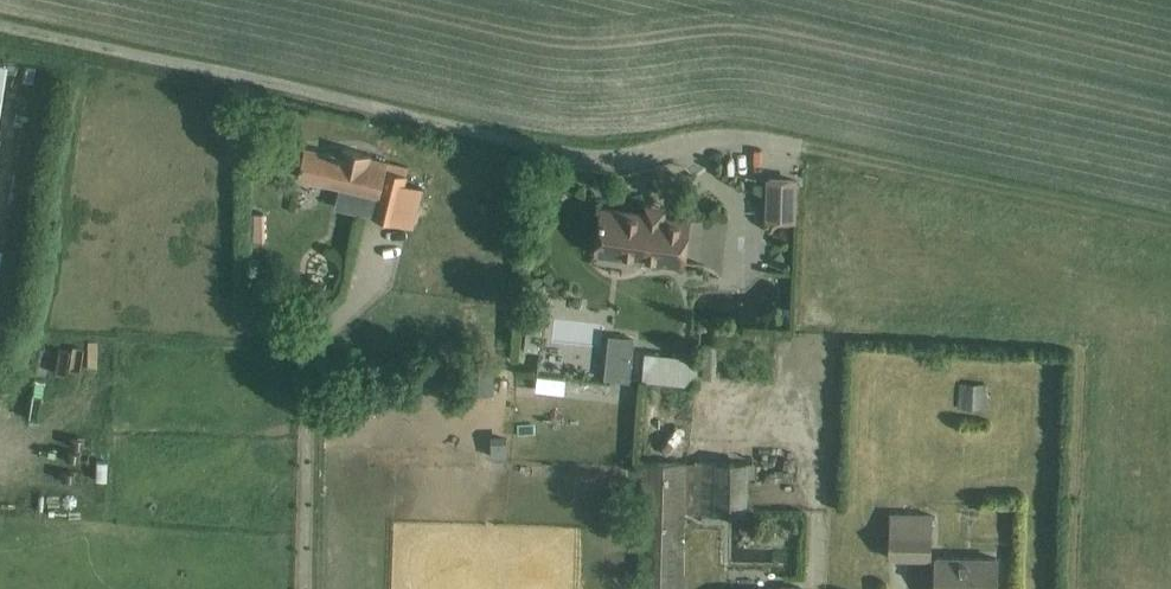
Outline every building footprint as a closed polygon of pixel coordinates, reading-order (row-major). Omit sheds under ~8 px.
[(423,188),(405,184),(407,175),(387,169),(388,162),(370,158),(371,154),(343,148),(341,156),(305,148),(298,177),(379,196),(374,218),(413,228),(423,188)] [(766,176),(764,220),(797,221),(798,177),(766,176)] [(602,207),(599,231),(597,252),(684,263),(690,219),(660,215),(660,216),(649,215),(650,213),(602,207)] [(265,213),(255,213),(255,231),(255,241),(265,241),(265,231),(265,213)] [(252,283),(269,293),(275,282),(258,273),(252,283)] [(562,302),(545,283),(531,297),(525,349),(540,351),(543,309),(549,314),(562,302)] [(700,323),(691,323),(690,334),(699,334),(700,323)] [(716,378),(718,343),(704,343),(702,377),(716,378)] [(592,345),(589,373),(605,374),(607,346),(592,345)] [(642,380),(697,386),(700,359),(645,353),(642,380)] [(629,359),(614,357),(612,377),(627,379),(629,359)] [(470,362),(470,381),(502,380),(501,361),(470,362)] [(988,409),(990,384),(959,381),(957,406),(988,409)] [(419,404),(401,402),(399,418),(417,420),(419,404)] [(758,465),(686,462),(643,461),(640,588),(683,588),(684,512),(748,514),(749,477),(757,477),(758,465)] [(85,507),(86,494),(62,491),(60,504),(85,507)] [(982,505),(970,505),(969,516),(982,517),(982,505)] [(930,559),(931,514),(892,513),(891,558),(930,559)] [(766,540),(767,528),(751,527),(751,539),(766,540)] [(936,588),(997,588),(997,559),(937,558),(936,588)]
